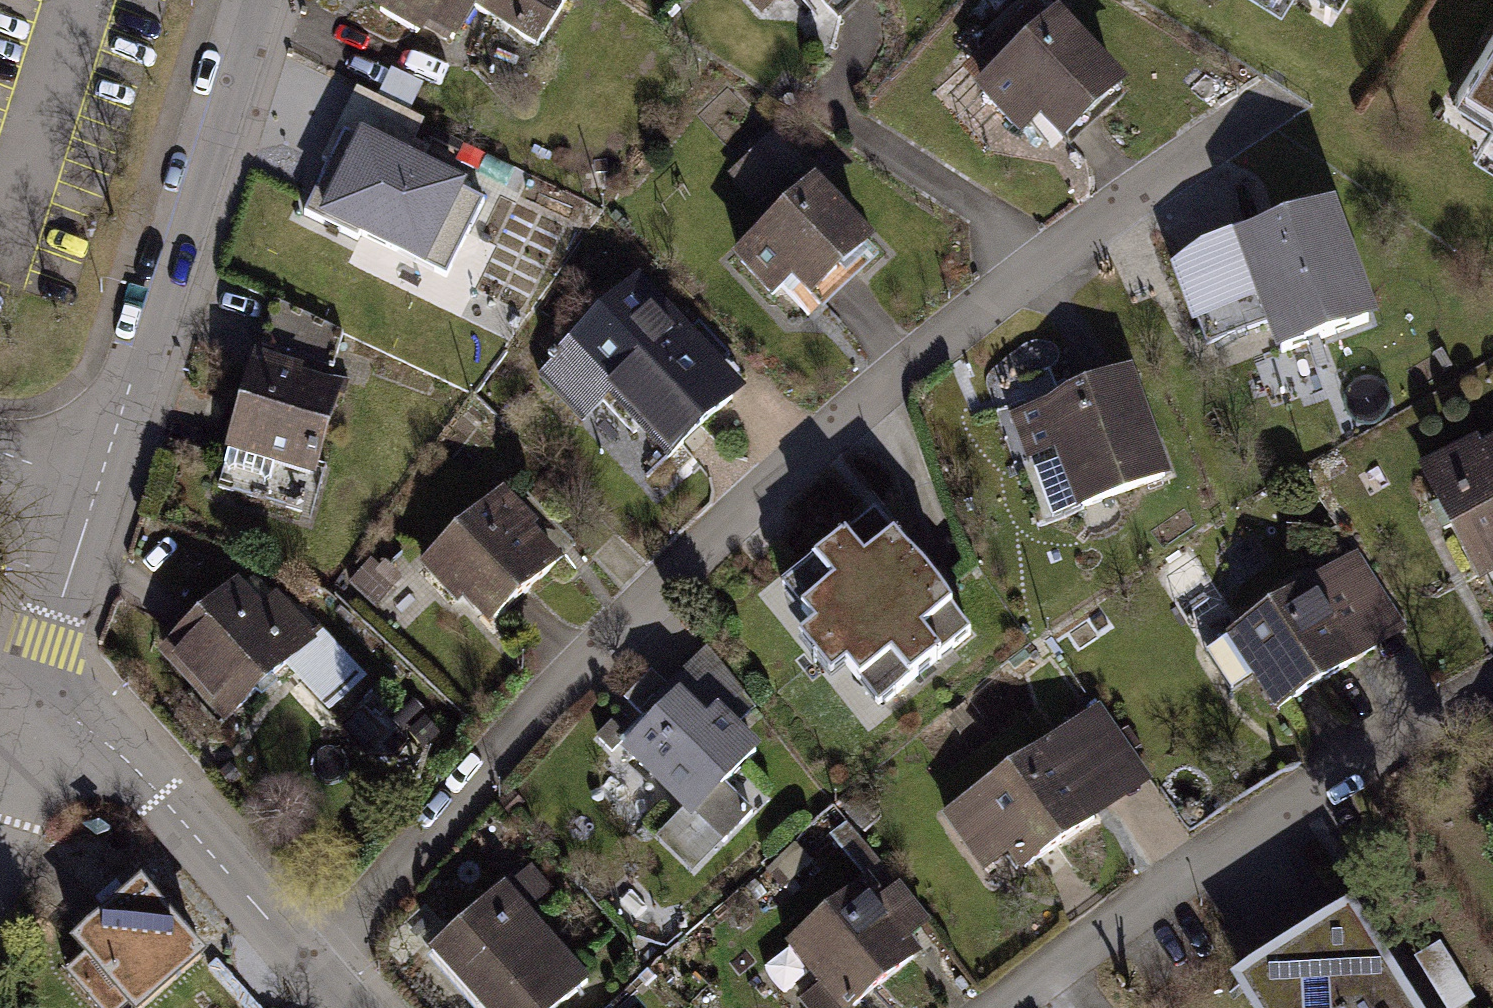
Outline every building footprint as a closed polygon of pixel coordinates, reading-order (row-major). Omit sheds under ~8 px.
[(373,24),(456,72),(469,49),(523,80),(565,7),(553,0),(387,0),(373,24)] [(808,47),(852,0),(758,0),(808,47)] [(1055,18),(984,81),(1057,162),(1128,99),(1055,18)] [(1449,98),(1492,126),(1492,36),(1449,98)] [(762,206),(807,156),(775,127),(730,177),(762,206)] [(359,134),(320,220),(423,267),(462,181),(359,134)] [(811,187),(745,254),(810,319),(877,252),(811,187)] [(1346,208),(1223,245),(1256,354),(1379,317),(1346,208)] [(640,283),(541,381),(649,489),(748,391),(640,283)] [(1124,360),(1022,405),(1070,512),(1172,466),(1124,360)] [(345,388),(254,364),(219,493),(309,518),(345,388)] [(1428,491),(1480,586),(1492,580),(1492,456),(1428,491)] [(501,497),(423,578),(492,644),(570,562),(501,497)] [(938,511),(815,555),(857,669),(980,625),(938,511)] [(254,567),(160,668),(233,734),(279,685),(330,732),(377,681),(254,567)] [(1362,659),(1314,575),(1279,595),(1226,626),(1274,710),(1362,659)] [(627,763),(689,825),(748,765),(686,704),(627,763)] [(1096,713),(941,820),(990,890),(1145,782),(1096,713)] [(787,948),(836,1007),(863,1007),(924,959),(864,886),(787,948)] [(77,958),(126,1007),(162,1007),(215,956),(149,888),(77,958)] [(574,984),(496,893),(429,950),(478,1007),(546,1007),(574,984)] [(1350,907),(1233,984),(1249,1007),(1417,1007),(1350,907)]
